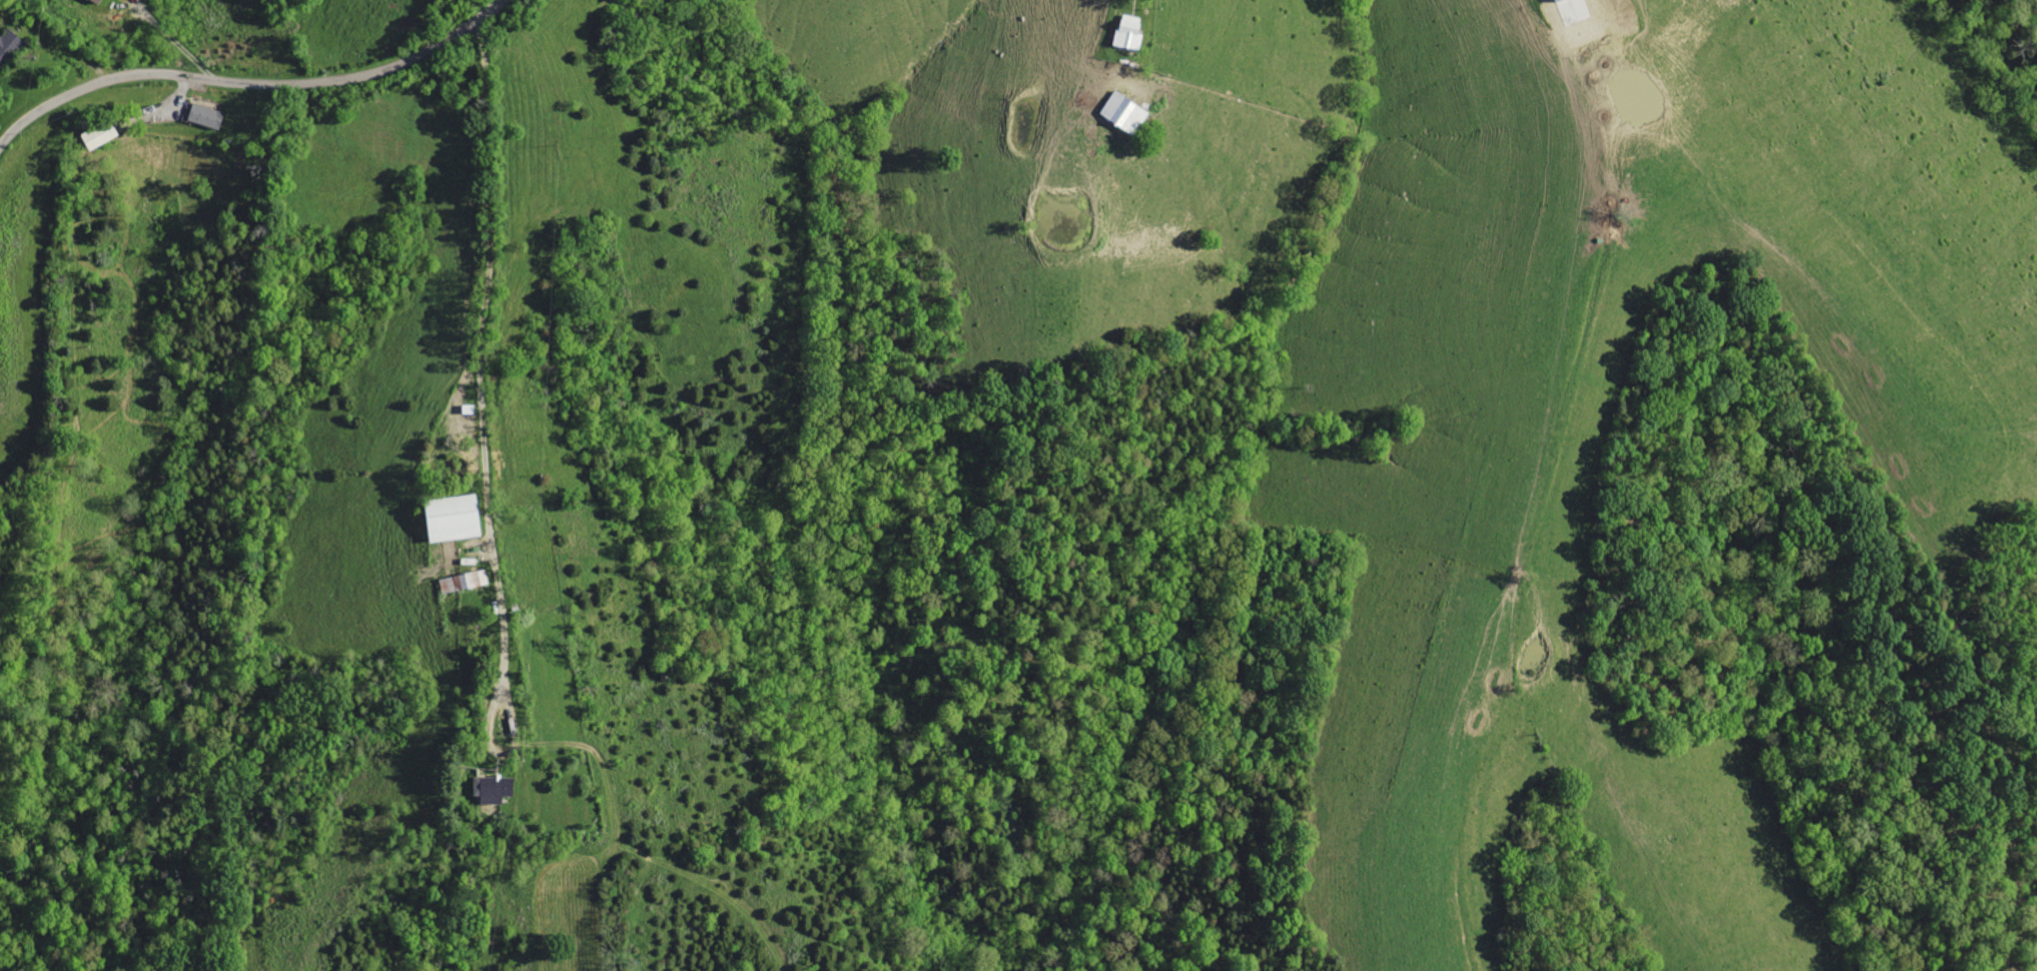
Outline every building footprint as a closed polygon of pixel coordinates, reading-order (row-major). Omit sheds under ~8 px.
[(1146,19),(1122,14),(1115,46),(1138,51),(1146,19)] [(8,28),(1,37),(0,36),(0,67),(3,70),(25,42),(8,28)] [(1100,115),(1136,136),(1151,112),(1115,90),(1100,115)] [(224,111),(193,105),(189,123),(221,129),(224,111)] [(120,138),(113,121),(82,134),(89,151),(120,138)] [(432,542),(484,535),(478,493),(426,500),(432,542)] [(443,593),(490,584),(487,569),(440,578),(443,593)] [(515,777),(476,776),(476,787),(482,787),(481,804),(504,805),(504,796),(515,796),(515,777)]
